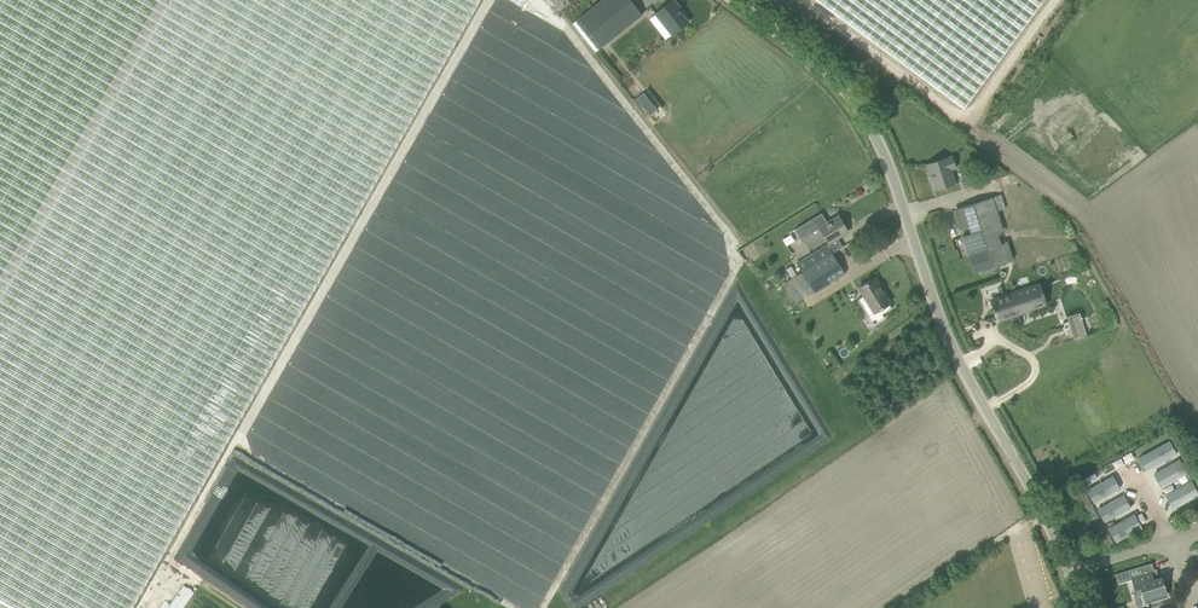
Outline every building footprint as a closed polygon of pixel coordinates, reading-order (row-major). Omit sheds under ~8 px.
[(223,449),(479,0),(0,0),(0,607),(132,607),(223,449)] [(601,46),(642,14),(631,0),(601,0),(579,18),(601,46)] [(664,6),(656,13),(673,35),(689,22),(679,9),(681,8),(675,0),(673,0),(664,6)] [(964,108),(1043,0),(816,0),(964,108)] [(657,110),(643,93),(637,98),(651,115),(657,110)] [(957,169),(953,156),(926,164),(930,175),(931,175),(936,190),(956,184),(952,170),(957,169)] [(993,167),(989,168),(987,172),(989,176),(992,178),(996,176),(998,173),(997,169),(993,167)] [(965,206),(954,210),(960,228),(968,226),(971,233),(962,236),(969,256),(974,273),(980,271),(993,266),(1012,260),(1010,252),(993,200),(992,197),(965,206)] [(820,228),(829,243),(848,232),(838,215),(827,222),(821,213),(795,229),(801,240),(820,228)] [(802,272),(832,254),(827,244),(796,263),(802,273),(802,272)] [(845,274),(832,254),(802,272),(814,293),(845,274)] [(863,295),(857,299),(873,324),(884,317),(882,314),(892,308),(889,303),(890,302),(875,278),(865,284),(858,288),(863,295)] [(1029,288),(991,301),(993,307),(992,307),(993,311),(995,310),(997,316),(997,319),(1015,313),(1034,307),(1034,308),(1046,304),(1042,294),(1044,294),(1043,290),(1041,290),(1040,286),(1029,290),(1029,288)] [(1080,312),(1067,316),(1074,338),(1087,334),(1080,312)] [(1175,432),(1169,435),(1176,447),(1182,444),(1175,432)] [(1173,453),(1166,439),(1139,454),(1146,468),(1173,453)] [(1194,465),(1187,453),(1181,457),(1188,468),(1194,465)] [(1185,474),(1178,460),(1150,475),(1158,489),(1185,474)] [(1086,490),(1094,504),(1121,489),(1113,475),(1086,490)] [(1197,495),(1190,481),(1162,496),(1170,510),(1197,495)] [(1091,505),(1085,493),(1079,497),(1085,508),(1091,505)] [(1097,510),(1105,524),(1132,509),(1125,495),(1097,510)] [(1103,525),(1096,513),(1090,517),(1097,528),(1103,525)] [(1109,530),(1116,544),(1143,529),(1136,515),(1109,530)] [(1108,533),(1101,537),(1108,548),(1114,545),(1108,533)] [(1148,564),(1129,570),(1131,576),(1132,579),(1135,589),(1136,594),(1133,595),(1136,605),(1165,597),(1166,594),(1164,585),(1165,585),(1164,582),(1163,582),(1162,580),(1159,581),(1158,578),(1156,569),(1151,571),(1148,564)]
